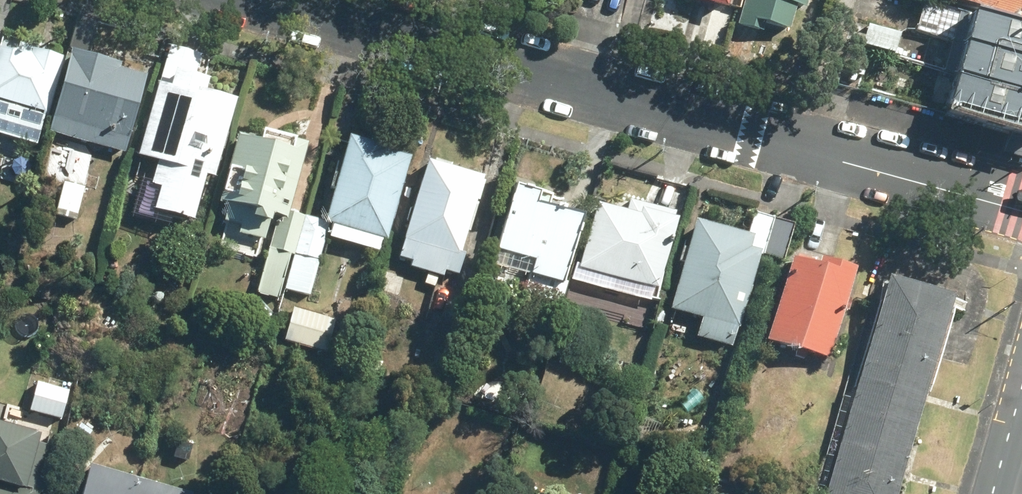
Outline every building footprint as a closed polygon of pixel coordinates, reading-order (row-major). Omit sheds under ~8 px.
[(740,24),(765,30),(767,22),(791,29),(797,6),(806,8),(809,0),(747,0),(740,24)] [(1021,18),(1021,0),(959,0),(1021,18)] [(1021,62),(1021,29),(965,14),(956,45),(1021,62)] [(900,34),(870,26),(865,45),(896,53),(900,34)] [(4,138),(10,118),(40,126),(43,117),(49,118),(66,58),(39,50),(41,43),(21,37),(19,44),(0,38),(0,136),(4,138)] [(1021,97),(1021,62),(956,45),(948,76),(1021,97)] [(201,55),(172,47),(142,156),(161,160),(154,185),(163,187),(157,209),(194,219),(207,174),(216,176),(236,101),(207,93),(210,80),(195,76),(201,55)] [(147,73),(73,53),(52,130),(125,150),(147,73)] [(948,76),(938,111),(1021,135),(1021,97),(948,76)] [(284,288),(304,217),(288,213),(308,143),(265,132),(263,142),(241,137),(223,201),(231,204),(225,221),(242,226),(240,232),(264,239),(269,223),(275,225),(277,217),(280,217),(259,293),(281,299),(284,288)] [(304,217),(284,288),(310,295),(329,226),(334,227),(332,238),(379,251),(382,239),(387,241),(410,159),(383,151),(384,149),(352,140),(329,223),(304,216),(304,217)] [(483,179),(429,164),(403,257),(415,260),(413,268),(439,275),(441,269),(457,273),(483,179)] [(75,219),(83,189),(64,183),(56,214),(75,219)] [(543,195),(518,189),(501,250),(496,269),(530,278),(525,294),(561,304),(586,218),(540,205),(543,195)] [(628,215),(599,206),(581,269),(584,269),(581,283),(651,303),(655,288),(660,289),(678,222),(672,221),(674,214),(632,202),(628,215)] [(762,258),(773,219),(757,215),(750,238),(698,223),(675,309),(706,317),(700,336),(731,345),(736,328),(742,330),(762,258)] [(792,224),(773,219),(762,258),(781,263),(792,224)] [(797,262),(772,340),(831,359),(859,272),(825,261),(822,269),(797,262)] [(893,281),(864,380),(829,493),(898,493),(928,386),(931,387),(956,298),(893,281)] [(296,312),(286,343),(325,355),(334,323),(296,312)] [(69,392),(38,383),(31,410),(61,419),(69,392)] [(0,426),(0,493),(39,493),(52,450),(37,446),(39,440),(32,438),(33,435),(0,426)] [(176,439),(171,458),(188,462),(193,443),(176,439)] [(140,480),(92,468),(85,493),(136,493),(140,480)] [(136,493),(191,493),(140,480),(136,493)]
